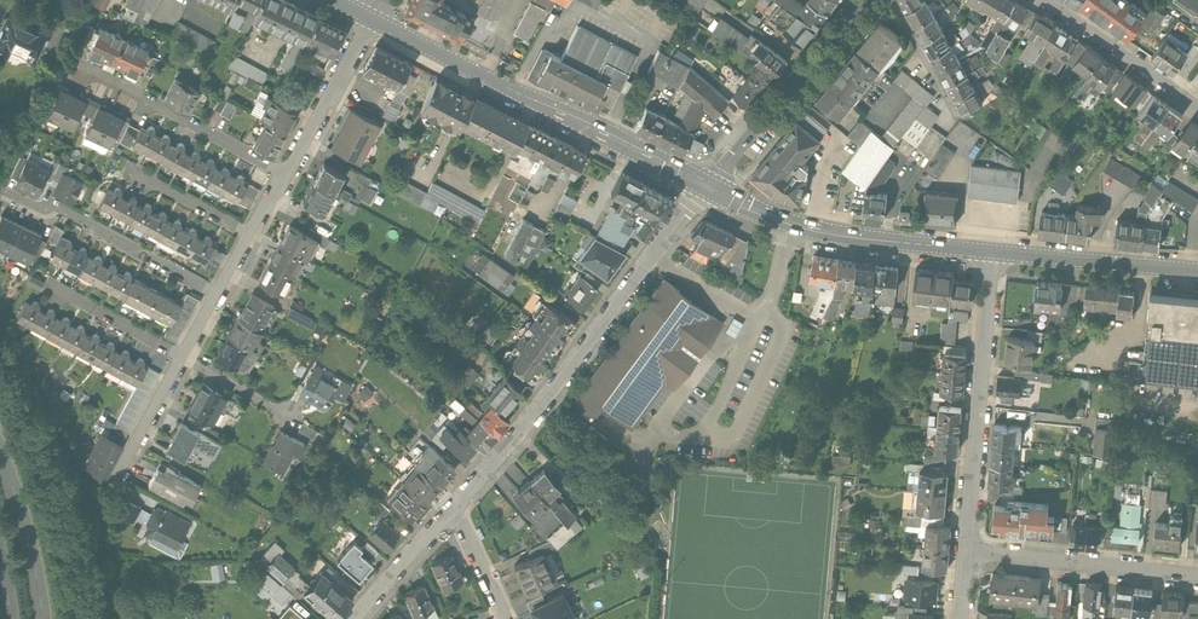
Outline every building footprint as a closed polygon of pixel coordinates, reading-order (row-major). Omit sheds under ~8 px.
[(5,22),(7,17),(3,15),(10,0),(0,0),(0,20),(5,22)] [(132,20),(142,0),(127,0),(125,4),(128,5),(123,15),(132,20)] [(132,20),(145,26),(158,0),(142,0),(132,20)] [(236,0),(211,0),(231,10),(236,0)] [(253,18),(263,0),(236,0),(251,7),(246,18),(234,13),(228,24),(246,32),(253,18)] [(305,45),(318,16),(285,0),(263,0),(253,18),(293,39),(303,44),(305,45)] [(404,10),(461,39),(473,18),(438,0),(409,0),(404,10)] [(473,18),(476,12),(482,0),(438,0),(473,18)] [(476,12),(491,20),(502,0),(482,0),(476,12)] [(555,0),(529,0),(513,32),(527,39),(538,18),(544,22),(555,0)] [(597,10),(602,0),(578,0),(597,10)] [(685,3),(697,11),(698,11),(700,8),(705,0),(687,0),(685,3)] [(802,43),(818,24),(781,0),(768,15),(802,43)] [(827,12),(811,0),(807,0),(804,4),(798,0),(781,0),(818,24),(827,12)] [(827,12),(837,0),(811,0),(827,12)] [(907,10),(921,1),(921,0),(901,0),(907,10)] [(915,26),(934,15),(928,4),(926,0),(924,0),(921,1),(907,10),(915,26)] [(991,9),(996,0),(972,0),(985,8),(987,6),(991,9)] [(1014,0),(996,0),(991,9),(989,13),(994,16),(996,12),(1000,15),(1005,17),(1015,0),(1014,0)] [(1005,17),(1017,25),(1027,8),(1015,0),(1005,17)] [(1140,22),(1146,12),(1129,0),(1081,0),(1078,6),(1087,11),(1112,28),(1127,39),(1140,22)] [(1195,16),(1196,14),(1197,16),(1197,0),(1173,0),(1195,16)] [(1140,22),(1153,31),(1167,11),(1154,1),(1146,12),(1140,22)] [(713,31),(720,21),(700,8),(698,11),(697,11),(694,17),(696,19),(702,23),(713,31)] [(1035,13),(1027,8),(1017,25),(1026,29),(1035,13)] [(1032,64),(1034,61),(1056,26),(1035,13),(1026,29),(1025,30),(1034,35),(1021,57),(1032,64)] [(915,26),(924,41),(943,30),(934,15),(915,26)] [(984,45),(987,48),(998,29),(1005,17),(1000,15),(983,44),(984,45)] [(346,29),(318,16),(305,45),(314,49),(317,43),(334,51),(346,29)] [(7,17),(5,22),(3,26),(0,26),(0,51),(5,53),(9,46),(25,54),(28,61),(32,63),(41,45),(44,45),(47,44),(48,42),(48,39),(46,36),(7,17)] [(702,23),(696,19),(685,35),(691,39),(702,23)] [(720,21),(713,31),(741,50),(746,42),(749,38),(722,19),(720,21)] [(969,20),(966,25),(972,32),(976,24),(969,20)] [(879,21),(857,49),(877,66),(900,37),(879,21)] [(178,22),(171,35),(208,54),(215,42),(178,22)] [(966,25),(955,32),(959,39),(972,32),(966,25)] [(578,26),(561,58),(605,81),(613,85),(622,90),(639,57),(578,26)] [(1050,83),(1066,58),(1078,39),(1056,26),(1034,61),(1041,65),(1047,56),(1046,54),(1049,50),(1058,56),(1050,70),(1046,67),(1040,76),(1050,83)] [(86,53),(111,65),(124,39),(99,27),(86,53)] [(1010,36),(998,29),(987,48),(995,57),(997,59),(1000,55),(1010,36)] [(924,41),(932,55),(959,39),(955,32),(947,37),(943,30),(924,41)] [(1186,54),(1186,51),(1178,45),(1182,40),(1170,31),(1152,56),(1172,70),(1179,60),(1182,60),(1186,54)] [(959,39),(963,47),(971,42),(975,49),(984,45),(983,44),(972,32),(959,39)] [(148,50),(124,39),(111,65),(135,77),(138,70),(147,53),(148,50)] [(282,65),(289,69),(303,44),(293,39),(282,60),(284,60),(282,65)] [(932,55),(940,70),(959,59),(955,52),(963,47),(959,39),(932,55)] [(1077,66),(1088,73),(1100,55),(1078,39),(1066,58),(1069,60),(1065,70),(1071,74),(1077,66)] [(756,60),(760,63),(775,75),(787,61),(768,45),(767,46),(760,40),(754,48),(753,48),(761,54),(756,60)] [(741,50),(753,57),(756,60),(761,54),(753,48),(754,48),(746,42),(741,50)] [(410,63),(375,45),(363,69),(388,82),(381,95),(390,100),(396,88),(406,93),(415,76),(406,71),(410,63)] [(685,54),(673,46),(668,55),(680,61),(685,54)] [(592,106),(605,81),(561,58),(544,49),(531,75),(592,106)] [(857,49),(829,82),(851,101),(879,67),(877,66),(857,49)] [(678,89),(679,86),(689,66),(680,61),(668,55),(659,50),(648,72),(678,89)] [(1003,56),(1000,55),(997,59),(999,61),(1006,68),(1012,55),(1005,51),(1003,56)] [(159,59),(147,53),(138,70),(151,77),(159,59)] [(975,54),(960,62),(967,73),(980,64),(975,54)] [(228,66),(248,76),(262,84),(268,73),(234,55),(228,66)] [(1115,66),(1100,55),(1088,73),(1072,95),(1075,98),(1077,95),(1079,97),(1080,95),(1084,98),(1090,90),(1096,94),(1102,86),(1107,89),(1113,81),(1114,79),(1108,75),(1115,66)] [(999,61),(997,59),(995,57),(986,62),(984,61),(980,64),(967,73),(970,79),(991,68),(991,66),(999,61)] [(940,70),(948,84),(967,73),(960,62),(959,59),(940,70)] [(320,76),(324,69),(312,62),(308,70),(320,76)] [(760,63),(747,79),(762,91),(775,75),(760,63)] [(731,101),(689,66),(679,86),(688,94),(685,95),(675,117),(683,120),(680,126),(694,132),(706,109),(717,118),(731,101)] [(1113,81),(1115,82),(1123,71),(1115,66),(1108,75),(1114,79),(1113,81)] [(228,80),(235,84),(240,74),(233,70),(228,80)] [(914,96),(882,137),(893,146),(902,136),(916,145),(931,125),(939,114),(927,105),(934,96),(902,70),(894,79),(914,96)] [(948,84),(955,98),(974,87),(970,79),(967,73),(948,84)] [(1126,74),(1115,89),(1134,103),(1146,88),(1126,74)] [(257,92),(262,84),(248,76),(244,84),(257,92)] [(164,99),(188,111),(194,99),(193,98),(197,90),(175,78),(164,99)] [(475,99),(436,79),(420,110),(459,130),(461,126),(475,99)] [(748,108),(762,91),(747,79),(733,96),(748,108)] [(988,79),(974,87),(978,93),(989,89),(993,83),(988,79)] [(613,85),(605,81),(592,106),(600,111),(613,85)] [(852,101),(851,101),(829,82),(815,99),(838,118),(852,101)] [(50,95),(56,98),(62,86),(56,83),(50,95)] [(994,83),(993,83),(989,89),(1007,100),(1011,93),(994,83)] [(221,94),(227,97),(232,87),(226,84),(221,94)] [(48,114),(60,120),(72,94),(67,91),(68,88),(62,86),(56,98),(48,114)] [(978,93),(974,87),(955,98),(964,113),(983,103),(978,93)] [(1057,91),(1051,87),(1047,93),(1053,97),(1057,91)] [(406,93),(396,88),(390,100),(388,103),(384,109),(385,109),(381,115),(394,122),(397,116),(397,115),(400,109),(398,108),(406,93)] [(1151,92),(1146,88),(1134,103),(1140,108),(1151,92)] [(250,111),(267,120),(286,130),(297,110),(261,91),(250,111)] [(78,97),(72,94),(60,120),(72,126),(79,110),(86,97),(79,94),(78,97)] [(1133,136),(1141,141),(1168,104),(1154,94),(1140,114),(1148,119),(1146,121),(1145,121),(1133,136)] [(79,110),(93,116),(99,103),(86,97),(79,110)] [(216,106),(222,109),(227,100),(221,97),(216,106)] [(476,97),(475,99),(461,126),(514,154),(518,147),(530,124),(476,97)] [(228,99),(227,100),(222,109),(220,112),(231,118),(238,104),(228,99)] [(1012,114),(1017,106),(1010,102),(1005,110),(1012,114)] [(85,132),(97,138),(110,112),(104,109),(106,106),(99,103),(93,116),(85,132)] [(1182,114),(1168,104),(1141,141),(1147,146),(1157,133),(1164,139),(1182,114)] [(380,124),(347,106),(335,128),(338,130),(331,144),(361,161),(380,124)] [(214,121),(220,112),(213,108),(207,117),(214,121)] [(637,130),(654,139),(664,118),(647,109),(637,130)] [(805,111),(798,119),(821,138),(827,129),(805,111)] [(115,114),(110,112),(97,138),(109,143),(114,134),(123,115),(116,112),(115,114)] [(1033,119),(1025,114),(1022,120),(1029,125),(1033,119)] [(130,118),(123,115),(114,134),(121,137),(128,121),(130,118)] [(680,126),(664,118),(654,139),(685,154),(686,151),(692,138),(694,132),(680,126)] [(752,175),(779,196),(801,202),(809,169),(809,166),(802,161),(821,138),(798,119),(752,175)] [(272,155),(286,130),(267,120),(252,146),(262,152),(263,150),(272,155)] [(848,135),(860,145),(871,129),(860,120),(848,135)] [(1032,126),(1038,129),(1041,123),(1035,120),(1032,126)] [(1185,151),(1197,131),(1197,125),(1191,120),(1179,136),(1174,143),(1185,151)] [(130,147),(133,143),(132,142),(139,129),(128,121),(121,137),(119,139),(130,147)] [(536,157),(543,160),(555,137),(530,124),(518,147),(531,154),(528,159),(534,162),(536,157)] [(1051,129),(1042,124),(1036,135),(1045,140),(1051,129)] [(133,143),(147,151),(155,135),(151,132),(152,130),(153,127),(151,125),(148,125),(147,126),(145,129),(140,127),(139,129),(132,142),(133,143)] [(916,145),(932,157),(942,143),(946,136),(931,125),(916,145)] [(843,170),(867,187),(887,157),(895,148),(893,146),(882,137),(871,129),(860,145),(843,170)] [(1185,151),(1197,160),(1197,131),(1185,151)] [(1169,151),(1174,143),(1179,136),(1173,132),(1162,146),(1169,151)] [(160,137),(155,135),(147,151),(162,159),(170,143),(166,141),(167,137),(167,135),(165,133),(163,133),(161,134),(160,137)] [(585,153),(555,137),(543,160),(540,166),(547,169),(550,164),(559,169),(557,173),(564,176),(566,172),(574,176),(585,153)] [(705,144),(692,138),(686,151),(699,157),(705,144)] [(162,159),(177,167),(185,151),(181,149),(183,146),(183,144),(181,142),(179,142),(176,143),(175,145),(170,143),(162,159)] [(955,151),(942,143),(932,157),(925,168),(938,177),(955,151)] [(335,159),(339,151),(326,145),(322,152),(335,159)] [(992,156),(1016,168),(1020,161),(996,149),(992,156)] [(190,154),(185,151),(177,167),(192,175),(200,159),(197,157),(198,154),(198,152),(196,150),(194,150),(192,151),(190,154)] [(10,176),(17,179),(26,159),(20,156),(10,176)] [(26,159),(17,179),(14,184),(25,189),(37,164),(38,162),(27,157),(26,159)] [(887,157),(867,187),(866,191),(875,192),(875,189),(879,189),(895,166),(895,163),(887,157)] [(1111,157),(1103,169),(1133,187),(1142,175),(1111,157)] [(192,175),(206,183),(215,167),(212,165),(214,162),(213,160),(212,159),(209,158),(207,159),(205,162),(200,159),(192,175)] [(50,182),(52,177),(59,162),(53,159),(48,169),(44,179),(50,182)] [(322,161),(312,181),(333,192),(338,194),(342,188),(337,186),(344,172),(322,161)] [(1049,182),(1064,192),(1073,179),(1066,174),(1071,167),(1063,161),(1058,169),(1057,168),(1049,182)] [(52,177),(59,180),(63,173),(66,166),(59,162),(52,177)] [(1018,199),(1022,168),(1016,168),(972,162),(969,193),(1018,199)] [(48,169),(37,164),(25,189),(36,194),(44,179),(48,169)] [(434,181),(468,195),(473,185),(465,181),(470,171),(453,164),(450,171),(440,167),(434,181)] [(221,170),(215,167),(206,183),(221,191),(230,175),(227,174),(228,171),(228,169),(227,167),(225,166),(223,167),(221,170)] [(369,203),(376,190),(367,185),(371,178),(359,172),(355,179),(362,183),(355,195),(369,203)] [(631,204),(632,204),(643,182),(623,172),(612,194),(624,201),(619,210),(626,213),(631,204)] [(82,182),(63,173),(59,180),(53,192),(73,201),(82,182)] [(1146,211),(1160,192),(1168,179),(1158,173),(1146,191),(1146,198),(1140,205),(1139,205),(1137,221),(1145,222),(1146,211)] [(420,205),(426,192),(395,174),(388,188),(420,205)] [(221,191),(237,200),(247,182),(243,180),(243,178),(242,176),(240,175),(238,175),(237,176),(236,178),(230,175),(221,191)] [(546,177),(540,189),(545,192),(549,191),(554,181),(546,177)] [(1168,179),(1160,192),(1173,200),(1192,212),(1197,202),(1197,198),(1168,179)] [(322,214),(333,192),(312,181),(302,199),(322,214)] [(432,181),(426,192),(420,205),(433,212),(439,201),(478,223),(485,211),(432,181)] [(259,188),(247,182),(237,200),(250,207),(259,188)] [(671,197),(643,182),(632,204),(638,207),(636,212),(639,214),(636,219),(639,220),(636,225),(649,234),(672,203),(671,197)] [(511,199),(524,207),(533,191),(519,184),(511,199)] [(98,204),(113,212),(122,196),(117,194),(119,191),(119,189),(117,187),(115,186),(113,188),(111,190),(107,188),(105,192),(98,204)] [(1144,194),(1133,187),(1125,198),(1135,206),(1144,194)] [(92,200),(98,204),(105,192),(99,188),(92,200)] [(352,193),(343,189),(340,195),(348,200),(352,193)] [(959,192),(926,189),(923,221),(938,222),(938,221),(957,222),(959,192)] [(866,191),(863,215),(885,218),(888,193),(875,192),(866,191)] [(1145,223),(1161,225),(1162,226),(1163,216),(1173,200),(1160,192),(1146,211),(1145,222),(1145,223)] [(577,199),(564,193),(554,212),(566,218),(577,199)] [(126,198),(122,196),(113,212),(128,220),(137,204),(132,202),(134,198),(134,197),(132,195),(130,194),(128,196),(126,198)] [(358,205),(348,200),(340,195),(337,200),(344,203),(342,206),(354,212),(358,205)] [(1039,232),(1063,235),(1066,213),(1058,212),(1059,203),(1050,202),(1048,211),(1042,210),(1039,232)] [(128,220),(143,228),(152,212),(148,210),(149,207),(149,205),(147,203),(144,203),(142,205),(141,207),(137,204),(128,220)] [(1077,215),(1066,213),(1063,235),(1090,239),(1093,218),(1101,219),(1103,208),(1078,205),(1077,215)] [(610,245),(626,213),(619,210),(612,206),(595,238),(610,245)] [(909,220),(909,210),(901,210),(900,219),(909,220)] [(157,215),(152,212),(143,228),(158,236),(167,220),(163,218),(164,216),(165,214),(163,211),(160,211),(158,212),(157,215)] [(626,213),(610,245),(620,250),(621,251),(633,226),(630,224),(634,217),(626,213)] [(12,221),(1,215),(0,217),(0,245),(12,221)] [(1115,242),(1142,245),(1145,223),(1145,222),(1137,221),(1118,218),(1115,242)] [(158,236),(173,244),(182,228),(178,226),(180,224),(180,221),(178,219),(175,219),(173,220),(172,223),(167,220),(158,236)] [(544,231),(523,219),(504,254),(526,266),(544,231)] [(703,219),(690,234),(700,238),(696,246),(708,252),(709,250),(717,254),(718,254),(735,233),(703,219)] [(12,221),(0,245),(0,247),(9,251),(21,225),(12,221)] [(1161,225),(1145,223),(1142,245),(1159,248),(1161,225)] [(64,229),(55,224),(48,237),(56,242),(57,239),(58,239),(64,229)] [(289,224),(279,243),(309,259),(318,241),(319,240),(305,233),(289,224)] [(9,251),(18,256),(31,230),(21,225),(9,251)] [(309,226),(305,233),(319,240),(318,241),(325,245),(329,237),(309,226)] [(187,231),(182,228),(173,244),(188,252),(197,236),(193,234),(195,232),(195,230),(193,228),(191,227),(189,228),(187,231)] [(41,235),(31,230),(18,256),(28,261),(30,258),(39,238),(41,235)] [(586,248),(574,264),(580,268),(585,262),(600,273),(603,270),(609,275),(622,257),(617,253),(620,250),(610,245),(595,238),(588,233),(581,244),(586,248)] [(748,239),(735,233),(718,254),(717,254),(709,250),(708,252),(709,256),(737,273),(741,272),(748,239)] [(188,252),(204,260),(206,258),(213,245),(216,241),(211,239),(210,237),(209,235),(206,235),(204,236),(203,239),(197,236),(188,252)] [(46,242),(39,238),(30,258),(37,261),(46,242)] [(49,255),(64,263),(72,248),(69,246),(71,242),(71,240),(69,238),(67,238),(65,239),(63,242),(58,239),(57,239),(56,242),(49,255)] [(279,243),(269,261),(292,273),(295,275),(299,267),(305,270),(311,260),(309,259),(279,243)] [(218,265),(225,252),(213,245),(206,258),(218,265)] [(78,251),(72,248),(64,263),(79,271),(87,256),(84,254),(86,251),(86,248),(84,246),(81,246),(79,247),(78,251)] [(473,268),(479,272),(491,257),(484,252),(473,268)] [(810,277),(836,282),(840,258),(814,253),(810,277)] [(79,271),(94,279),(102,264),(99,262),(100,259),(101,256),(99,254),(96,254),(94,256),(93,259),(87,256),(79,271)] [(515,274),(491,257),(479,272),(504,290),(515,274)] [(844,283),(856,285),(858,261),(840,258),(836,282),(835,292),(833,294),(843,295),(845,285),(844,284),(844,283)] [(282,293),(292,273),(269,261),(259,280),(267,285),(266,287),(269,289),(270,286),(282,293)] [(856,285),(865,286),(864,299),(874,301),(877,264),(858,261),(856,285)] [(108,267),(102,264),(94,279),(109,288),(117,272),(114,270),(116,267),(116,264),(114,262),(111,262),(109,263),(108,267)] [(874,301),(874,302),(896,304),(899,266),(877,264),(874,301)] [(951,303),(952,300),(954,279),(955,272),(917,268),(914,299),(951,303)] [(109,288),(124,296),(132,280),(129,278),(130,275),(131,272),(129,270),(126,270),(124,273),(123,275),(117,272),(109,288)] [(587,272),(583,278),(592,284),(591,285),(595,288),(600,281),(587,272)] [(26,283),(39,290),(44,281),(32,274),(26,283)] [(591,285),(592,284),(583,278),(579,275),(570,288),(568,286),(559,300),(568,306),(571,301),(582,309),(590,297),(591,297),(597,289),(595,288),(591,285)] [(123,296),(139,305),(149,286),(134,278),(132,280),(124,296),(123,296)] [(722,322),(664,279),(574,400),(593,415),(601,404),(630,426),(665,380),(674,387),(722,322)] [(974,281),(954,279),(952,300),(972,302),(974,281)] [(1062,282),(1036,280),(1033,314),(1040,314),(1042,304),(1060,306),(1062,282)] [(1079,284),(1062,282),(1060,306),(1060,309),(1072,312),(1077,302),(1079,284)] [(1096,286),(1087,285),(1083,304),(1094,307),(1096,286)] [(165,294),(149,286),(139,305),(154,313),(165,294)] [(1119,288),(1096,286),(1094,307),(1116,310),(1119,288)] [(1134,289),(1119,288),(1116,310),(1116,311),(1132,313),(1134,289)] [(818,299),(812,311),(823,315),(833,294),(835,292),(820,289),(818,299)] [(1149,303),(1143,360),(1129,359),(1127,380),(1197,387),(1197,296),(1150,291),(1149,303)] [(187,292),(181,303),(170,322),(163,335),(175,341),(199,298),(187,292)] [(252,293),(239,317),(260,329),(274,305),(252,293)] [(181,303),(165,294),(154,313),(170,322),(181,303)] [(823,315),(831,319),(843,295),(833,294),(823,315)] [(866,311),(870,312),(874,302),(874,301),(864,299),(856,298),(855,313),(864,314),(866,311)] [(292,299),(289,305),(300,311),(303,305),(292,299)] [(546,301),(533,318),(560,338),(574,321),(546,301)] [(17,318),(32,326),(41,311),(38,310),(40,307),(40,304),(38,302),(34,302),(33,303),(31,306),(26,303),(17,318)] [(311,317),(300,311),(289,305),(285,313),(307,324),(311,317)] [(905,309),(894,308),(892,321),(904,323),(905,309)] [(46,314),(41,311),(32,326),(47,334),(56,319),(52,317),(54,314),(54,312),(52,310),(49,310),(48,311),(46,314)] [(955,310),(954,319),(958,319),(968,320),(969,312),(955,310)] [(1087,319),(1092,324),(1102,316),(1097,310),(1087,319)] [(239,317),(229,336),(256,351),(261,343),(259,339),(258,338),(257,335),(260,329),(239,317)] [(47,334),(62,342),(71,327),(67,325),(69,323),(69,320),(67,318),(65,318),(63,319),(61,322),(56,319),(47,334)] [(532,377),(560,338),(533,318),(524,331),(523,330),(514,342),(515,343),(506,356),(514,362),(513,363),(523,370),(532,377)] [(940,342),(946,344),(955,344),(958,319),(954,319),(950,318),(949,323),(943,322),(940,342)] [(491,321),(480,335),(488,341),(499,328),(491,321)] [(76,330),(71,327),(62,342),(77,351),(86,335),(82,333),(84,330),(84,328),(82,326),(79,326),(78,327),(76,330)] [(1027,329),(1026,338),(1034,339),(1034,340),(1041,340),(1042,331),(1027,329)] [(77,351),(92,359),(101,343),(97,341),(99,339),(99,336),(97,335),(95,334),(93,335),(91,338),(86,335),(77,351)] [(475,353),(481,346),(469,335),(462,342),(475,353)] [(247,373),(258,352),(256,351),(229,336),(217,357),(247,373)] [(1026,338),(1007,336),(1004,360),(1031,364),(1034,340),(1034,339),(1026,338)] [(375,345),(382,352),(389,344),(382,338),(375,345)] [(106,346),(101,343),(92,359),(107,367),(115,351),(112,349),(114,347),(114,345),(112,343),(110,342),(107,343),(106,346)] [(946,344),(946,352),(967,354),(968,346),(955,344),(946,344)] [(107,367),(122,375),(131,359),(127,358),(129,355),(128,352),(126,351),(124,351),(122,352),(121,354),(115,351),(107,367)] [(946,352),(944,372),(965,374),(967,354),(946,352)] [(41,360),(37,356),(33,361),(37,364),(41,360)] [(136,362),(131,359),(122,375),(137,383),(146,368),(142,366),(144,364),(144,361),(142,359),(139,358),(137,359),(136,362)] [(469,384),(479,373),(467,363),(457,374),(469,384)] [(322,368),(316,364),(307,381),(305,381),(300,391),(313,398),(313,400),(326,406),(334,392),(343,397),(350,383),(341,378),(337,385),(319,375),(322,368)] [(147,366),(146,368),(137,383),(112,431),(110,430),(107,436),(121,444),(160,373),(147,366)] [(1053,374),(1014,370),(1013,377),(1022,378),(1052,381),(1053,374)] [(61,376),(55,372),(51,377),(56,382),(61,376)] [(963,394),(965,374),(944,372),(943,372),(941,392),(947,392),(963,394)] [(485,398),(492,404),(502,413),(521,391),(513,384),(514,383),(505,376),(485,398)] [(1013,377),(998,376),(997,393),(1001,393),(1000,401),(1013,402),(1013,394),(1030,396),(1031,389),(1021,388),(1022,378),(1013,377)] [(199,393),(189,411),(191,412),(204,418),(213,423),(221,408),(237,417),(244,405),(227,396),(228,395),(203,382),(198,392),(199,393)] [(373,391),(365,383),(356,392),(364,400),(373,391)] [(71,395),(63,390),(59,398),(67,402),(71,395)] [(934,391),(934,398),(946,399),(947,392),(941,392),(934,391)] [(90,398),(83,395),(79,402),(86,405),(90,398)] [(449,404),(475,424),(479,419),(465,406),(455,397),(449,404)] [(480,403),(487,409),(492,404),(485,398),(480,403)] [(469,401),(465,406),(479,419),(484,413),(469,401)] [(484,413),(479,419),(496,434),(509,419),(502,413),(492,404),(487,409),(484,413)] [(940,406),(939,425),(960,427),(962,408),(940,406)] [(201,423),(204,418),(191,412),(189,417),(201,423)] [(339,421),(350,430),(355,423),(344,415),(339,421)] [(464,457),(477,442),(466,433),(462,429),(448,417),(443,423),(438,418),(430,427),(464,457)] [(484,448),(496,434),(479,419),(475,424),(471,428),(466,433),(477,442),(484,448)] [(304,423),(300,430),(319,440),(323,433),(304,423)] [(181,424),(167,449),(186,459),(193,447),(214,458),(222,444),(183,424),(182,425),(181,424)] [(462,429),(466,433),(471,428),(466,425),(462,429)] [(958,451),(960,427),(939,425),(938,426),(928,425),(927,434),(925,436),(929,439),(926,442),(934,448),(937,448),(937,449),(958,451)] [(993,425),(992,445),(1014,447),(1015,438),(1020,439),(1021,427),(993,425)] [(1114,431),(1095,428),(1093,453),(1112,455),(1114,431)] [(293,437),(281,431),(263,462),(271,467),(272,466),(282,471),(291,455),(296,457),(304,443),(293,436),(293,437)] [(319,440),(316,446),(324,450),(331,437),(323,433),(319,440)] [(106,473),(121,444),(107,436),(103,434),(93,454),(90,452),(85,462),(91,466),(105,473),(106,473)] [(414,463),(416,465),(439,485),(455,467),(429,445),(414,463)] [(992,445),(990,462),(1013,464),(1014,447),(992,445)] [(833,453),(833,463),(851,464),(852,454),(833,453)] [(947,466),(947,457),(925,455),(925,464),(930,464),(947,466)] [(908,462),(907,470),(919,472),(919,471),(929,472),(930,464),(925,464),(908,462)] [(1025,465),(1013,464),(990,462),(988,483),(994,484),(994,485),(1004,486),(1004,485),(1014,486),(1016,473),(1013,472),(1014,468),(1024,469),(1025,465)] [(403,480),(404,481),(426,500),(439,485),(416,465),(403,480)] [(94,476),(100,481),(105,473),(91,466),(90,469),(94,476)] [(157,468),(154,474),(194,495),(200,485),(166,467),(164,471),(157,468)] [(544,468),(530,480),(548,501),(552,506),(558,500),(552,493),(559,487),(544,468)] [(919,472),(918,490),(947,493),(949,473),(929,472),(919,471),(919,472)] [(573,473),(565,481),(580,499),(590,492),(584,485),(584,486),(573,473)] [(191,502),(194,495),(154,474),(148,485),(182,503),(184,499),(191,502)] [(548,501),(530,480),(513,494),(531,515),(548,501)] [(410,517),(426,500),(404,481),(398,488),(397,487),(388,497),(410,517)] [(1004,486),(1004,492),(1015,493),(1021,494),(1022,486),(1014,486),(1004,485),(1004,486)] [(1166,505),(1168,490),(1152,488),(1150,502),(1166,505)] [(941,526),(943,512),(916,510),(918,490),(905,489),(902,524),(927,526),(927,525),(941,526)] [(945,513),(947,493),(918,490),(916,510),(943,512),(945,513)] [(1014,501),(1015,493),(1004,492),(1001,492),(1000,506),(1012,507),(1013,501),(1014,501)] [(1126,492),(1125,500),(1137,500),(1138,492),(1126,492)] [(124,497),(116,511),(133,521),(141,506),(124,497)] [(561,498),(558,500),(552,506),(565,521),(575,532),(581,526),(576,521),(575,522),(573,520),(576,518),(574,516),(575,514),(561,498)] [(371,509),(378,515),(382,518),(390,510),(379,500),(371,509)] [(1020,531),(1020,528),(1052,531),(1053,516),(1046,516),(1047,504),(1014,501),(1013,501),(1012,507),(1000,506),(994,505),(992,528),(1020,531)] [(1123,512),(1121,526),(1112,525),(1111,540),(1138,543),(1141,504),(1121,503),(1120,512),(1123,512)] [(153,534),(178,547),(190,522),(165,509),(164,511),(158,507),(153,509),(146,522),(148,526),(144,532),(152,536),(153,534)] [(516,526),(524,519),(518,512),(510,519),(516,526)] [(1154,522),(1152,545),(1179,548),(1182,515),(1170,514),(1169,523),(1154,522)] [(398,532),(382,518),(378,515),(374,520),(376,523),(368,533),(385,547),(392,539),(393,540),(399,534),(398,533),(398,532)] [(1066,518),(1053,516),(1052,531),(1065,532),(1066,518)] [(879,519),(861,517),(861,526),(879,527),(879,519)] [(546,538),(549,541),(555,547),(556,549),(575,532),(565,521),(546,538)] [(1074,546),(1085,547),(1087,525),(1072,524),(1072,531),(1073,531),(1072,543),(1075,543),(1074,546)] [(927,526),(924,546),(949,549),(951,527),(941,526),(927,525),(927,526)] [(1102,527),(1087,525),(1085,547),(1096,548),(1097,545),(1099,545),(1100,533),(1101,533),(1102,527)] [(256,559),(264,567),(277,552),(278,554),(284,548),(274,539),(256,559)] [(361,546),(353,539),(336,558),(358,578),(372,562),(370,559),(358,549),(361,546)] [(366,540),(361,546),(358,549),(370,559),(378,551),(366,540)] [(528,550),(531,557),(542,552),(543,553),(545,552),(555,547),(549,541),(528,550)] [(947,569),(949,549),(924,546),(923,567),(947,569)] [(294,566),(278,554),(277,552),(264,567),(281,581),(290,570),(294,566)] [(433,561),(431,561),(443,586),(463,577),(451,552),(442,556),(441,555),(432,559),(433,561)] [(531,557),(513,565),(526,593),(564,575),(553,552),(546,555),(545,552),(543,553),(542,552),(531,557)] [(256,559),(249,567),(257,574),(254,577),(271,592),(281,581),(264,567),(256,559)] [(223,560),(211,561),(211,577),(224,576),(223,560)] [(898,564),(898,572),(918,573),(919,566),(898,564)] [(308,585),(290,570),(281,581),(292,591),(298,597),(303,592),(302,591),(308,585)] [(334,618),(352,598),(321,570),(308,585),(302,591),(303,592),(314,601),(311,604),(316,608),(319,605),(334,618)] [(990,599),(1014,602),(1016,576),(993,573),(990,599)] [(1042,579),(1016,576),(1014,602),(1038,605),(1039,605),(1040,591),(1042,579)] [(935,601),(936,582),(907,580),(906,599),(927,600),(935,601)] [(283,602),(292,591),(281,581),(271,592),(283,602)] [(404,592),(416,618),(436,618),(440,617),(424,583),(414,588),(413,586),(406,589),(407,591),(404,592)] [(1078,598),(1084,598),(1086,584),(1079,583),(1078,598)] [(1055,606),(1054,618),(1068,618),(1069,607),(1069,601),(1070,601),(1072,585),(1058,584),(1056,599),(1057,599),(1056,606),(1055,606)] [(1084,598),(1082,618),(1091,618),(1092,618),(1093,606),(1100,606),(1100,601),(1103,601),(1104,592),(1101,591),(1102,585),(1086,584),(1084,598)] [(1113,610),(1132,612),(1132,613),(1135,589),(1116,587),(1113,610)] [(1151,590),(1135,589),(1132,613),(1136,613),(1148,614),(1151,590)] [(1050,592),(1040,591),(1039,605),(1038,605),(1037,615),(1047,616),(1048,605),(1050,592)] [(1183,616),(1184,602),(1185,594),(1163,592),(1161,608),(1161,614),(1162,614),(1161,618),(1182,618),(1182,616),(1183,616)] [(531,611),(533,610),(531,608),(545,601),(541,593),(526,601),(531,611)] [(562,593),(545,601),(531,608),(533,610),(536,617),(535,618),(536,618),(574,618),(562,593)] [(927,608),(927,600),(906,599),(906,606),(927,608)] [(1184,602),(1183,616),(1182,616),(1182,618),(1197,618),(1197,604),(1184,602)] [(275,618),(305,618),(306,618),(289,603),(275,618)] [(883,618),(909,618),(909,613),(904,613),(904,606),(898,605),(897,611),(895,611),(895,612),(884,611),(883,618)] [(1048,605),(1047,616),(1047,618),(1054,618),(1055,606),(1048,605)] [(904,613),(909,613),(926,614),(927,608),(906,606),(904,606),(904,613)] [(1162,614),(1161,614),(1161,608),(1154,607),(1153,618),(1161,618),(1162,614)]
